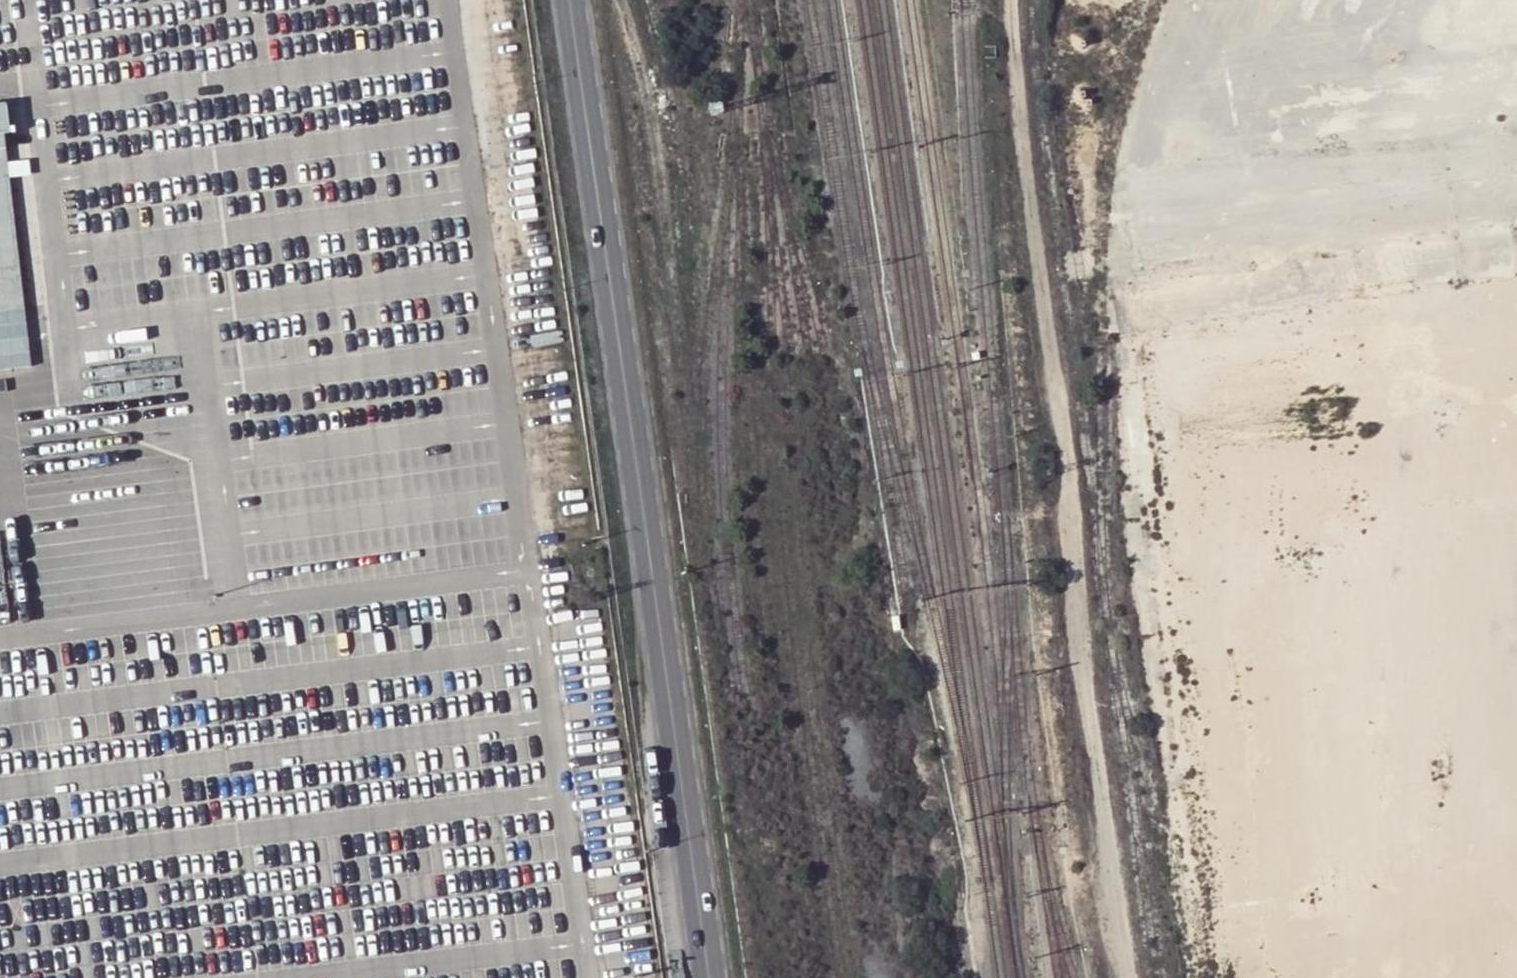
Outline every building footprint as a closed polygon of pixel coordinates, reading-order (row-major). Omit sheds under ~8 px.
[(992,44),(992,30),(982,31),(983,44),(992,44)] [(0,99),(0,311),(26,308),(4,130),(13,128),(10,97),(0,99)] [(901,631),(898,617),(892,619),(894,632),(901,631)]
